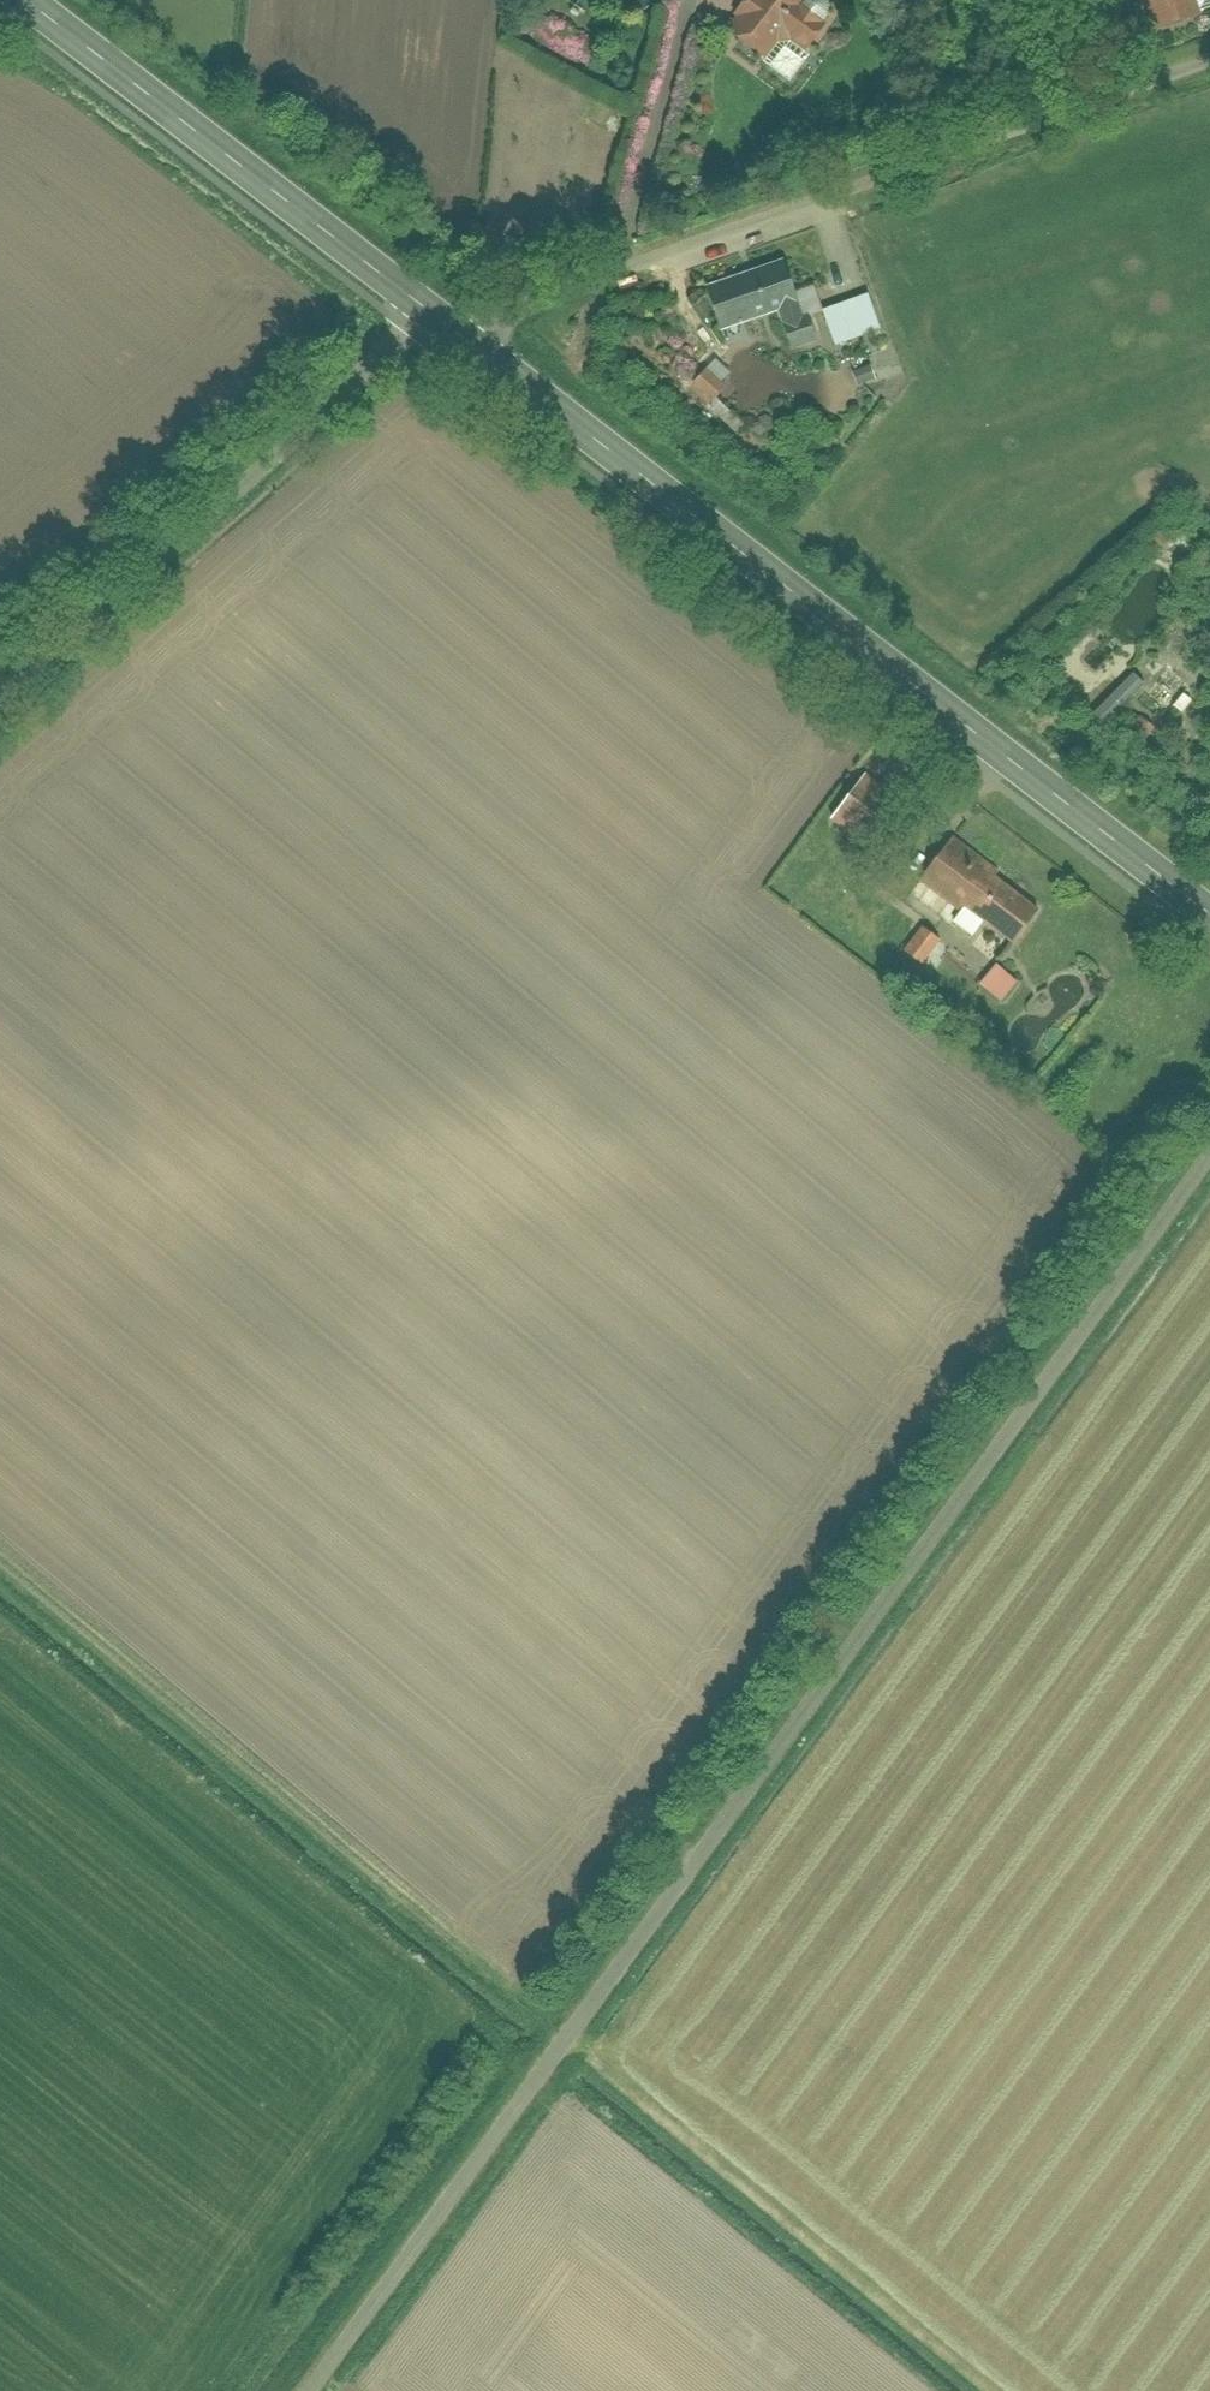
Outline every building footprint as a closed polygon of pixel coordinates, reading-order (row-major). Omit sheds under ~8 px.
[(822,0),(735,0),(746,9),(724,36),(751,57),(770,34),(808,64),(844,18),(822,0)] [(1146,23),(1196,7),(1194,0),(1138,0),(1146,23)] [(811,311),(803,290),(787,296),(775,261),(691,292),(707,336),(765,315),(775,343),(801,333),(795,317),(811,311)] [(866,303),(817,317),(827,352),(877,338),(866,303)] [(774,345),(780,363),(813,352),(807,334),(774,345)] [(723,381),(708,368),(701,377),(715,389),(723,381)] [(852,381),(856,393),(875,387),(871,375),(852,381)] [(715,394),(699,378),(684,392),(700,409),(715,394)] [(704,418),(729,439),(742,424),(717,403),(704,418)] [(1161,677),(1145,697),(1175,720),(1190,700),(1161,677)] [(911,808),(851,764),(815,813),(875,857),(911,808)] [(1042,903),(949,829),(915,873),(1008,946),(1042,903)] [(927,935),(858,879),(835,907),(903,963),(927,935)]
